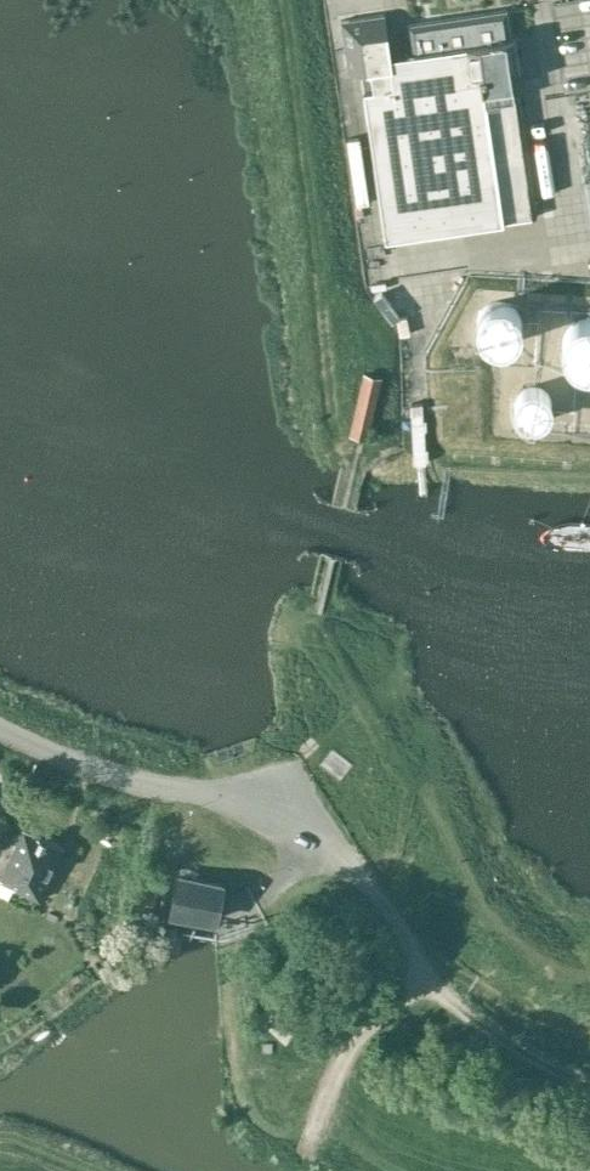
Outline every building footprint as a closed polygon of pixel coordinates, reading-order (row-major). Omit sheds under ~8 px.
[(515,39),(510,40),(507,10),(407,25),(411,54),(392,57),(386,15),(340,22),(348,74),(360,72),(364,90),(376,178),(385,237),(536,215),(529,161),(519,95),(513,95),(511,85),(511,84),(509,68),(519,67),(515,39)] [(457,269),(470,280),(481,268),(468,256),(457,269)] [(521,329),(521,323),(519,316),(516,311),(512,307),(509,304),(503,302),(496,301),(491,302),(484,306),(480,309),(477,314),(475,320),(475,329),(477,334),(481,340),(484,344),(491,347),(499,348),(508,346),(515,341),(518,337),(521,329)] [(589,318),(581,319),(574,322),(569,326),(565,332),(562,339),(562,346),(563,352),(565,357),(570,364),(576,368),(583,371),(589,371),(589,318)] [(368,439),(381,377),(363,372),(348,435),(368,439)] [(552,407),(552,403),(551,399),(549,394),(543,389),(538,386),(532,386),(528,386),(524,388),(520,390),(517,393),(515,397),(514,402),(513,408),(515,413),(519,418),(523,422),(527,424),(533,425),(541,423),(545,420),(549,416),(551,412),(552,407)] [(23,827),(0,877),(15,884),(14,887),(39,898),(63,845),(23,827)] [(60,870),(94,878),(98,862),(64,854),(60,870)] [(222,882),(219,882),(176,875),(170,916),(215,923),(221,891),(222,882)]
